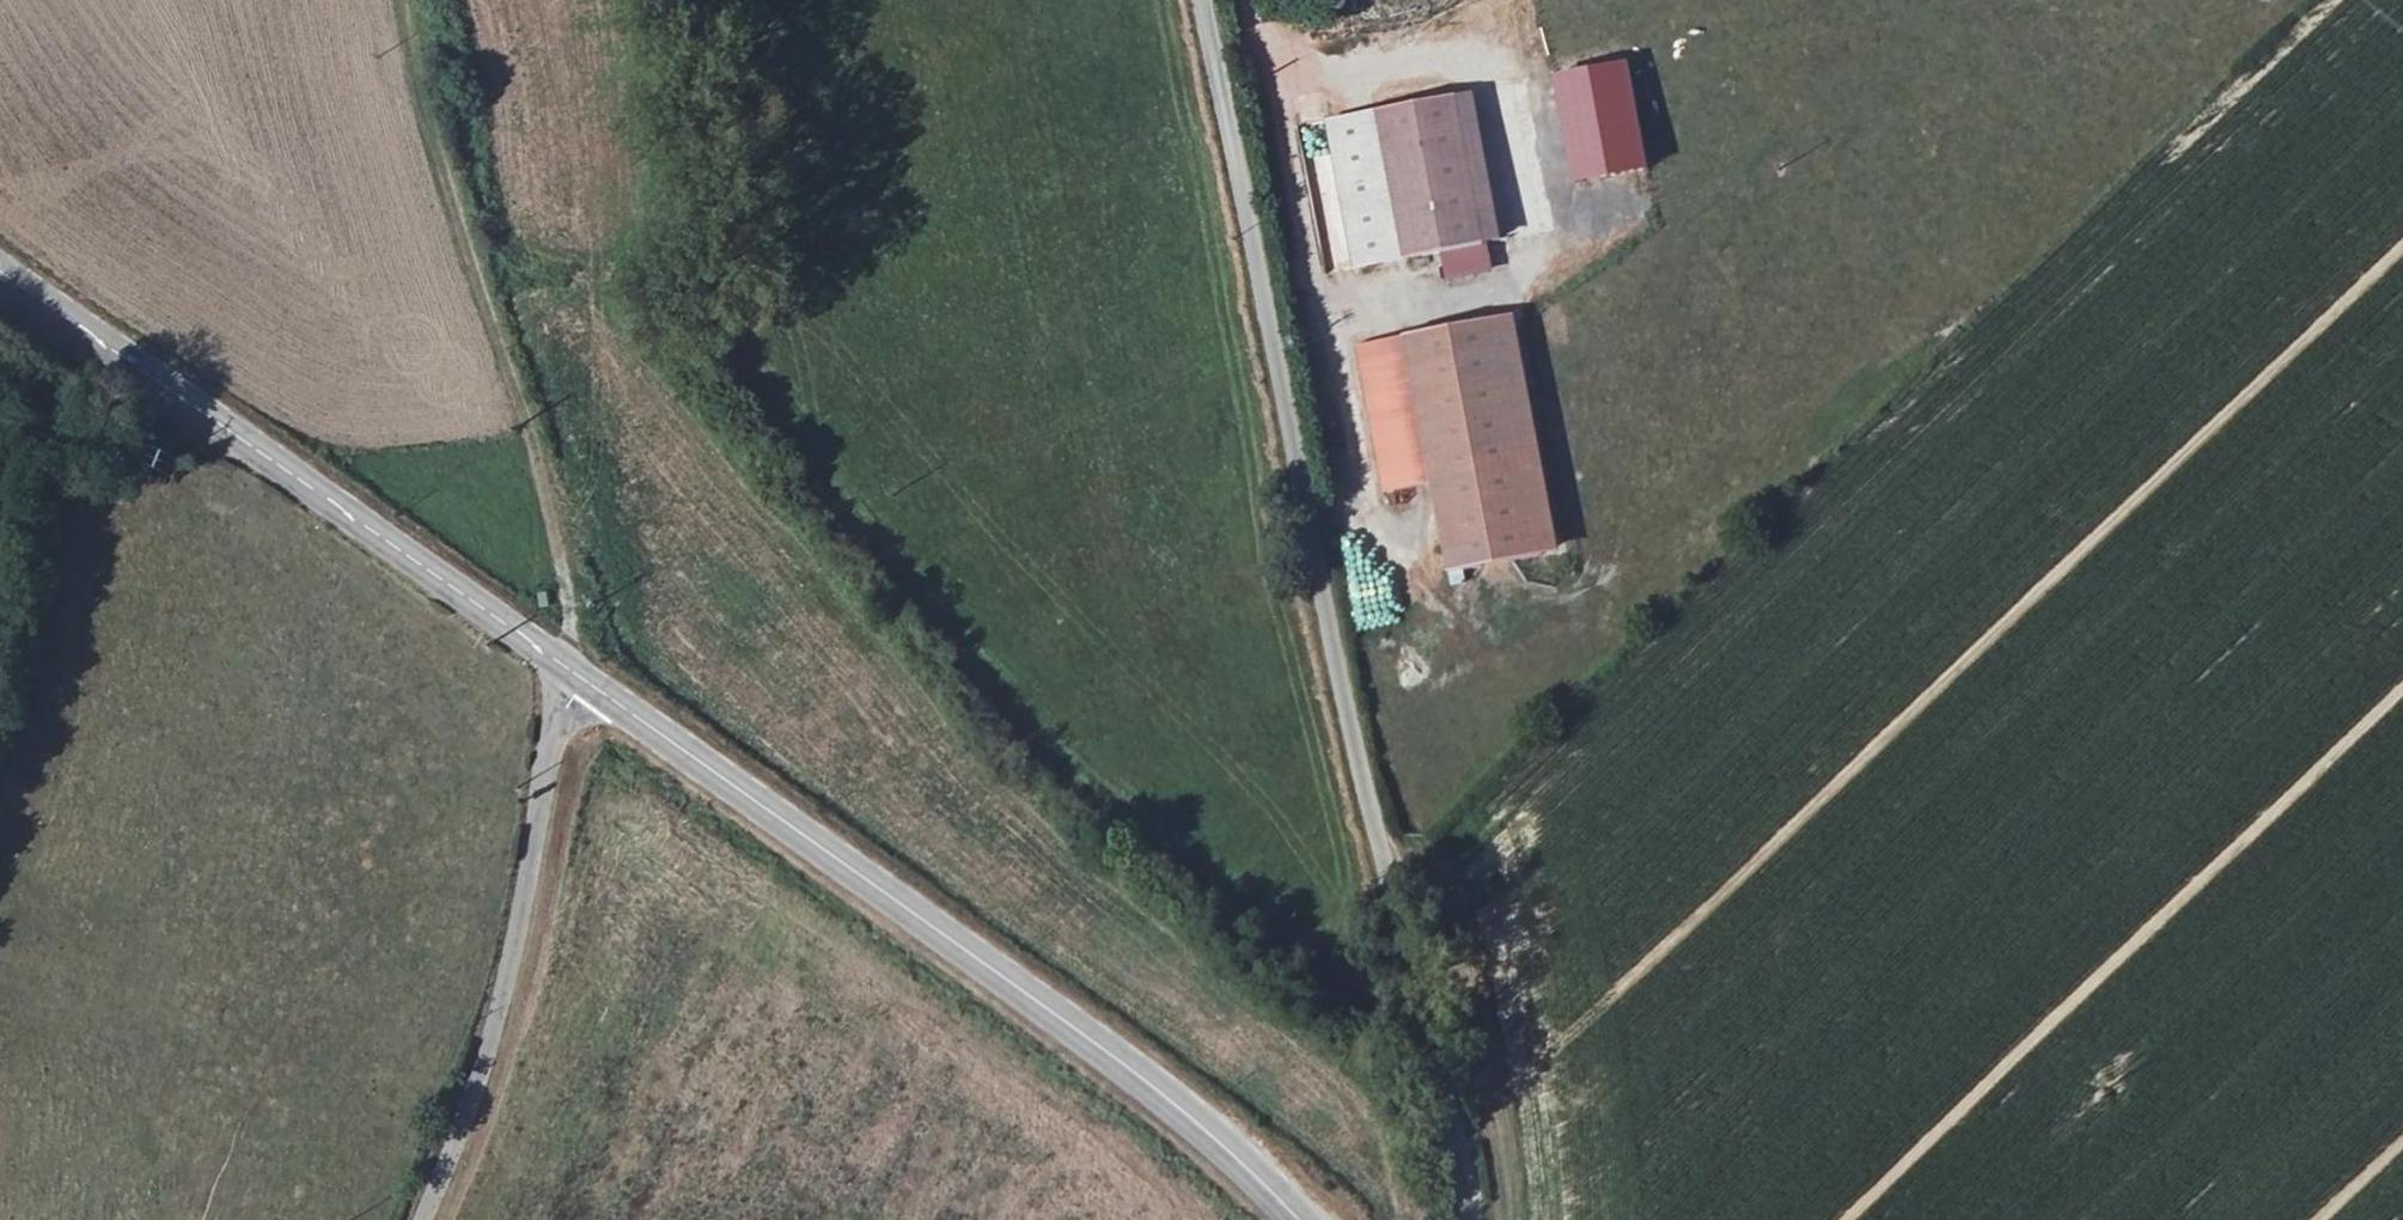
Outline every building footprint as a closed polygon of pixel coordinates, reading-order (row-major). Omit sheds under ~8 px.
[(1555,74),(1575,177),(1643,165),(1624,61),(1555,74)] [(1498,240),(1470,92),(1327,119),(1355,266),(1441,250),(1484,242),(1498,240)] [(1484,242),(1441,250),(1446,275),(1488,268),(1484,242)] [(1430,478),(1448,568),(1558,547),(1514,314),(1358,344),(1385,486),(1430,478)]
